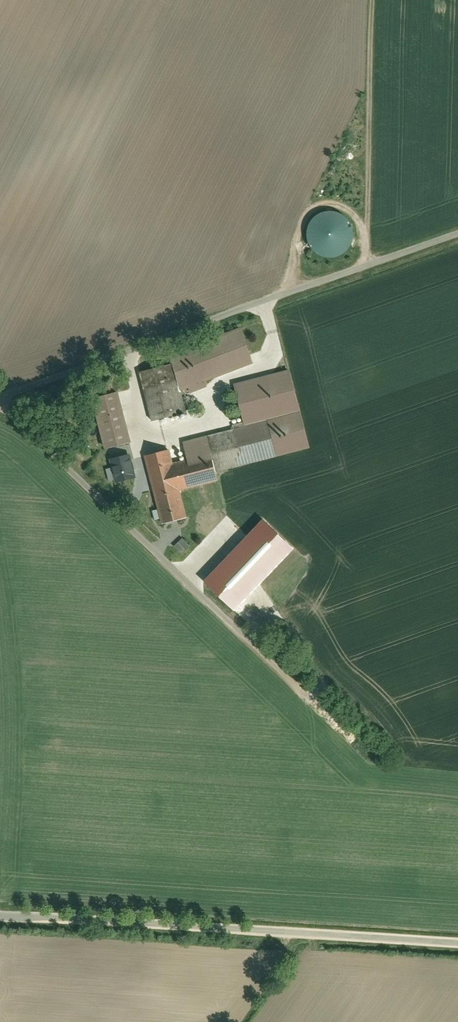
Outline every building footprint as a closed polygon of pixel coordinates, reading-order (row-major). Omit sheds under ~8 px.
[(314,213),(314,255),(352,255),(352,213),(314,213)] [(211,372),(214,368),(215,362),(214,357),(210,353),(206,350),(200,350),(195,351),(191,354),(188,359),(187,364),(189,369),(192,374),(197,376),(202,377),(207,376),(211,372)] [(116,447),(131,443),(118,385),(92,391),(105,449),(116,447)] [(249,425),(208,435),(213,456),(217,473),(223,472),(278,458),(268,420),(249,425)] [(192,461),(213,456),(208,435),(207,434),(187,439),(192,461)] [(170,450),(145,456),(162,525),(188,518),(181,492),(219,482),(217,473),(213,456),(192,461),(174,466),(170,450)] [(117,481),(134,477),(129,455),(112,459),(117,481)] [(177,535),(169,543),(177,551),(185,543),(177,535)]
